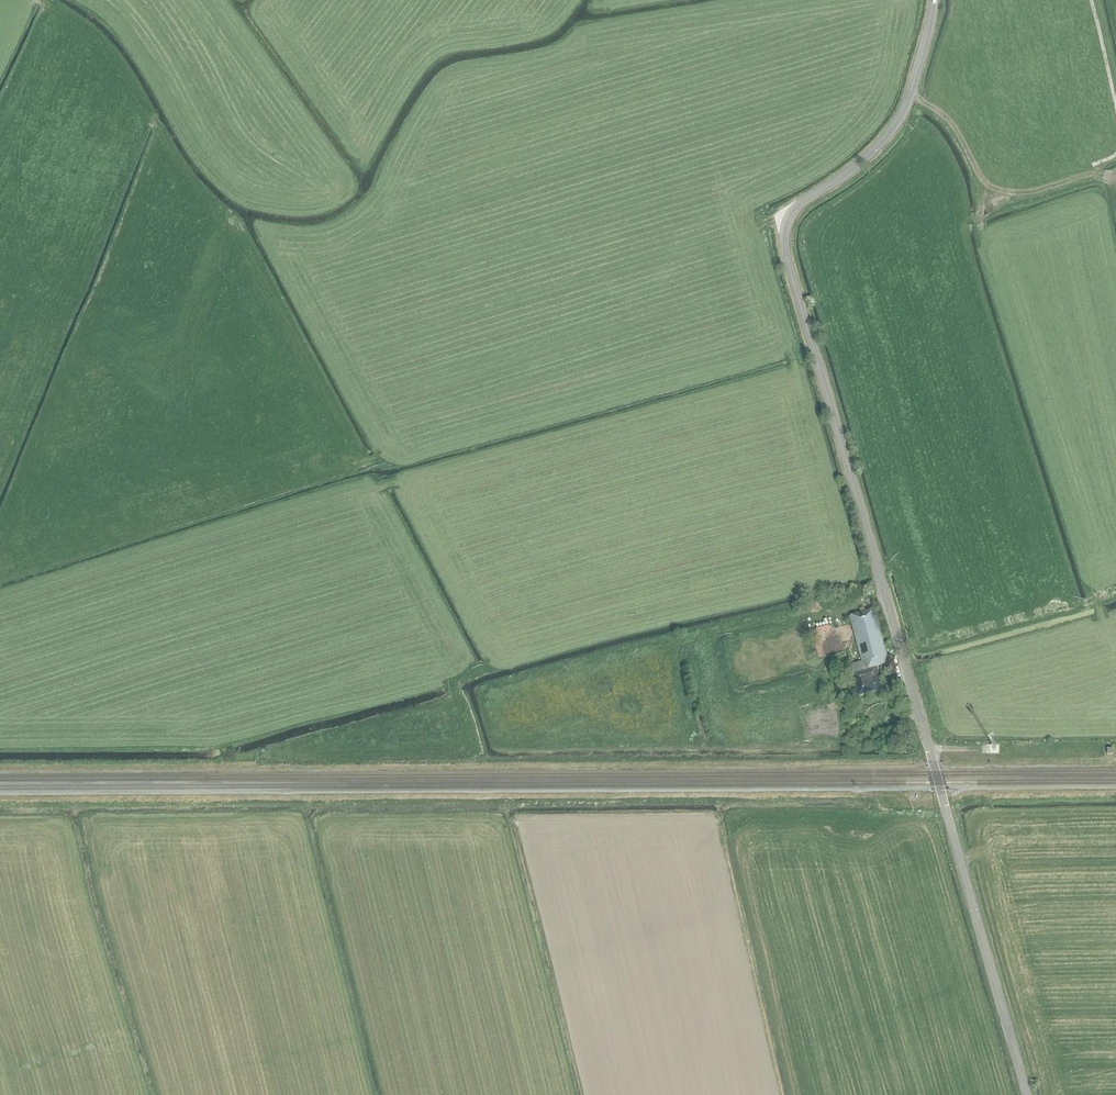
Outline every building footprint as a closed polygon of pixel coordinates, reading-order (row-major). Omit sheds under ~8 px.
[(889,664),(882,638),(874,610),(849,617),(857,645),(861,663),(851,666),(853,674),(852,674),(859,696),(883,690),(877,668),(889,664)] [(811,632),(818,657),(823,656),(817,634),(830,630),(829,625),(816,628),(817,630),(811,632)]
